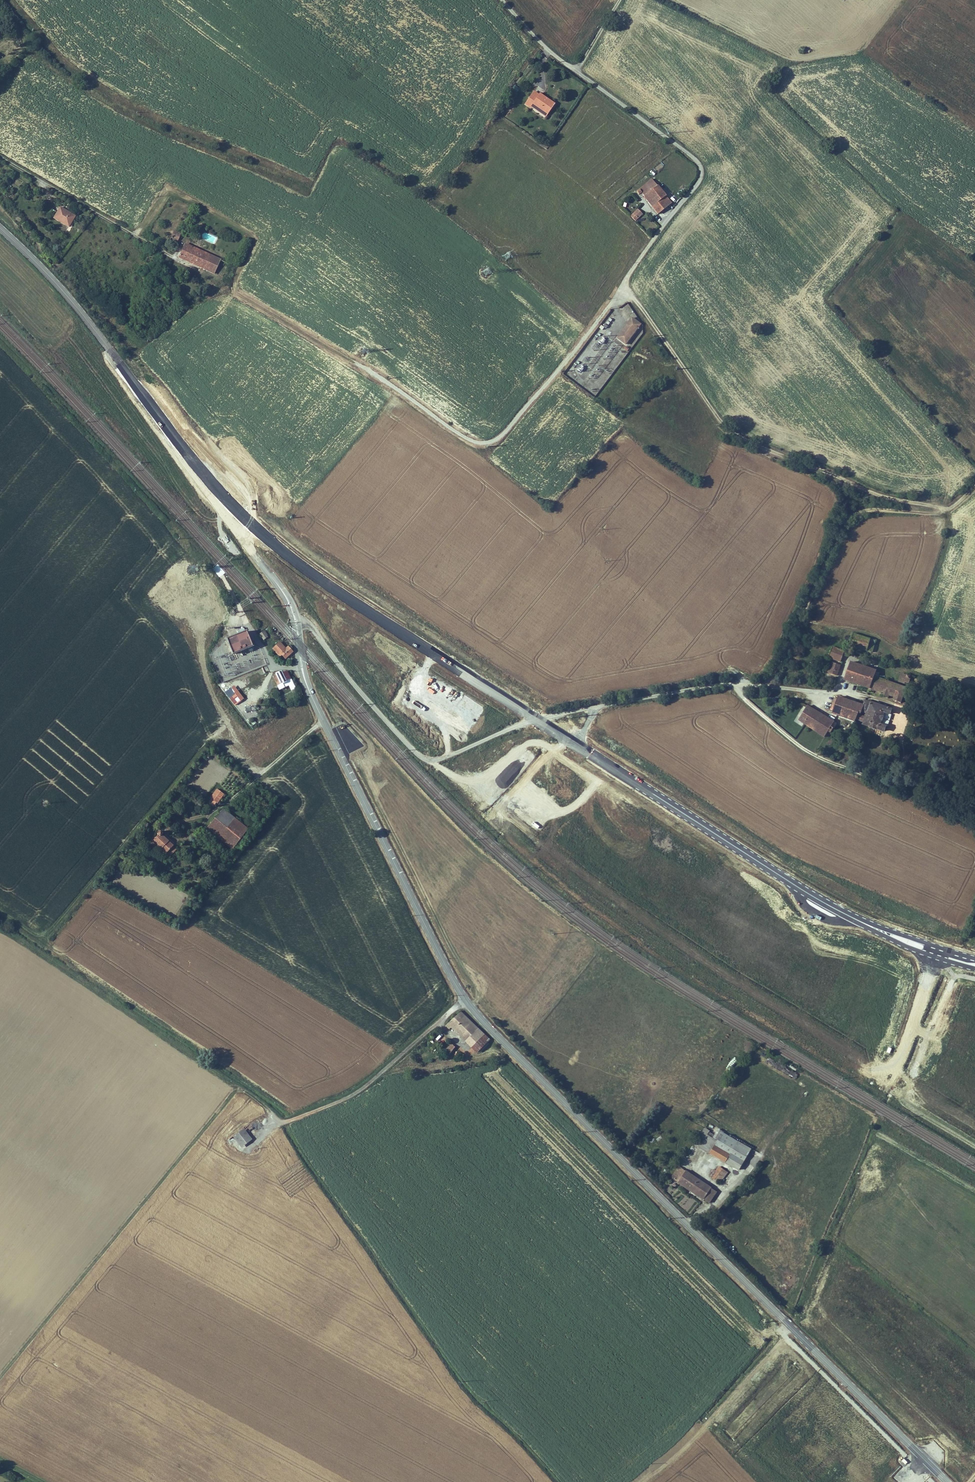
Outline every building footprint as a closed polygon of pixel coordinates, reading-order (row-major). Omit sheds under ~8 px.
[(553,117),(560,107),(546,98),(545,99),(539,95),(531,108),(537,112),(539,108),(553,117)] [(551,121),(553,117),(539,108),(537,112),(551,121)] [(645,189),(658,202),(666,211),(679,198),(670,189),(655,173),(640,189),(643,192),(645,189)] [(638,203),(631,210),(636,216),(643,209),(638,203)] [(79,225),(84,216),(69,208),(62,219),(69,222),(70,220),(79,225)] [(177,243),(181,233),(173,230),(170,240),(177,243)] [(190,235),(184,244),(192,248),(197,239),(190,235)] [(213,276),(221,263),(196,248),(189,261),(200,268),(213,276)] [(225,265),(221,263),(213,276),(223,282),(231,269),(225,265)] [(637,320),(629,314),(614,333),(622,339),(637,320)] [(603,345),(607,350),(614,344),(609,339),(603,345)] [(264,630),(259,633),(262,640),(268,637),(264,630)] [(243,631),(224,638),(229,652),(248,644),(243,631)] [(865,638),(846,632),(842,642),(862,649),(865,638)] [(274,649),(277,655),(279,653),(282,657),(290,650),(286,646),(284,648),(280,644),(274,649)] [(839,649),(829,646),(826,656),(836,659),(839,649)] [(236,674),(266,666),(263,656),(258,657),(260,663),(235,669),(236,674)] [(838,676),(865,685),(868,677),(871,668),(845,658),(838,676)] [(834,662),(826,659),(823,668),(832,671),(834,662)] [(277,683),(283,680),(282,680),(288,677),(284,670),(277,674),(276,672),(270,675),(272,680),(275,679),(277,683)] [(904,675),(897,672),(894,678),(902,681),(904,675)] [(900,685),(873,676),(872,679),(868,677),(865,685),(864,687),(883,694),(884,692),(889,694),(888,696),(896,698),(900,685)] [(237,704),(244,699),(237,690),(230,695),(237,704)] [(850,718),(851,717),(857,702),(833,693),(832,696),(829,695),(826,707),(828,708),(827,711),(850,718)] [(857,702),(851,717),(859,720),(859,722),(878,728),(880,724),(875,722),(879,711),(884,712),(886,706),(860,697),(857,702)] [(830,721),(806,702),(796,716),(820,735),(824,730),(827,725),(830,721)] [(963,709),(974,715),(974,708),(966,703),(963,709)] [(226,792),(220,786),(211,795),(216,800),(222,794),(224,795),(226,792)] [(235,815),(224,806),(207,826),(218,835),(235,815)] [(235,815),(218,835),(231,845),(247,825),(235,815)] [(161,827),(152,835),(164,850),(171,845),(162,833),(164,831),(161,827)] [(461,1033),(472,1023),(457,1008),(444,1021),(448,1025),(451,1023),(461,1033)] [(478,1029),(472,1023),(461,1033),(467,1039),(478,1029)] [(483,1034),(478,1029),(467,1039),(472,1045),(483,1034)] [(450,1041),(445,1037),(439,1045),(445,1049),(450,1041)] [(456,1046),(450,1041),(445,1049),(450,1053),(456,1046)] [(240,1133),(229,1141),(238,1152),(248,1143),(240,1133)] [(719,1149),(705,1140),(700,1147),(715,1156),(719,1149)] [(675,1165),(671,1162),(663,1173),(667,1176),(675,1165)] [(675,1165),(667,1176),(689,1191),(696,1180),(675,1165)] [(708,1175),(718,1184),(728,1174),(719,1166),(715,1171),(713,1169),(708,1175)] [(703,1185),(696,1180),(689,1191),(696,1195),(703,1185)]
